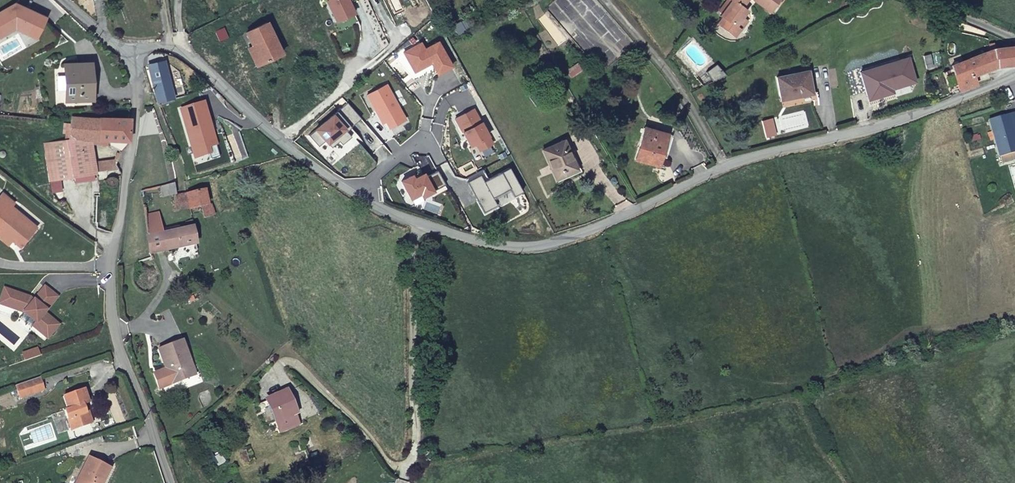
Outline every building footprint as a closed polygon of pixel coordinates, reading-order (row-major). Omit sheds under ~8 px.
[(337,22),(355,14),(349,3),(356,0),(330,0),(330,1),(332,5),(330,6),(337,22)] [(734,38),(740,31),(741,32),(747,22),(743,19),(747,13),(742,9),(748,0),(728,0),(731,2),(721,18),(722,19),(717,26),(734,38)] [(769,0),(754,0),(753,0),(765,8),(770,1),(769,0)] [(770,1),(765,8),(771,13),(779,0),(769,0),(770,1)] [(0,15),(0,37),(22,25),(28,34),(37,38),(45,20),(15,6),(0,15)] [(269,22),(248,31),(254,45),(254,46),(257,44),(264,62),(282,54),(269,22)] [(421,44),(404,53),(415,73),(431,64),(438,75),(452,68),(438,43),(425,51),(421,44)] [(254,45),(249,47),(257,65),(264,62),(257,44),(254,46),(254,45)] [(997,68),(1014,65),(1014,64),(1012,47),(995,50),(997,68)] [(990,50),(949,67),(950,70),(943,73),(948,90),(957,88),(958,91),(976,85),(974,76),(997,68),(995,50),(990,50)] [(929,55),(922,57),(926,67),(932,66),(929,55)] [(907,59),(859,73),(868,98),(886,92),(885,89),(914,80),(907,59)] [(148,68),(158,102),(172,97),(163,63),(148,68)] [(90,64),(65,64),(65,101),(90,101),(90,64)] [(708,73),(715,81),(727,75),(717,65),(708,73)] [(811,95),(807,72),(777,78),(781,101),(811,95)] [(886,92),(868,98),(868,101),(890,95),(889,91),(915,83),(914,80),(885,89),(886,92)] [(386,85),(367,96),(382,124),(386,122),(389,129),(405,120),(386,85)] [(202,103),(180,109),(195,158),(209,154),(207,147),(215,145),(202,103)] [(309,136),(318,147),(325,141),(331,148),(339,142),(341,145),(351,137),(344,129),(348,126),(350,128),(361,119),(347,103),(309,136)] [(475,109),(455,120),(470,147),(475,144),(480,152),(493,144),(475,109)] [(987,121),(998,157),(999,156),(1014,151),(1014,112),(987,121)] [(126,134),(127,120),(70,117),(66,141),(85,141),(91,141),(125,141),(126,134)] [(61,131),(67,132),(69,122),(62,121),(61,131)] [(657,166),(666,135),(644,129),(636,159),(657,166)] [(92,174),(85,141),(66,141),(66,142),(71,168),(64,172),(66,180),(92,174)] [(71,168),(66,142),(41,147),(48,184),(66,180),(64,172),(71,168)] [(576,170),(564,142),(543,151),(556,179),(576,170)] [(999,156),(1001,162),(1014,159),(1014,151),(999,156)] [(113,171),(116,160),(94,163),(96,174),(113,171)] [(482,170),(465,179),(483,214),(496,207),(492,199),(509,190),(513,198),(521,193),(508,169),(487,180),(482,170)] [(411,176),(400,182),(410,199),(420,194),(421,197),(444,185),(436,171),(424,178),(422,175),(418,177),(413,180),(411,176)] [(204,218),(214,216),(211,205),(209,205),(205,191),(186,194),(174,196),(177,210),(187,207),(189,210),(203,207),(204,218)] [(2,192),(0,195),(0,228),(13,238),(21,245),(37,225),(12,204),(14,202),(2,192)] [(195,244),(191,227),(161,233),(158,213),(145,215),(150,254),(195,244)] [(0,228),(0,236),(8,243),(13,238),(0,228)] [(47,286),(36,299),(37,299),(33,302),(28,301),(30,296),(12,290),(6,305),(23,311),(25,313),(37,323),(34,326),(49,338),(61,325),(46,313),(59,297),(47,286)] [(5,288),(0,302),(0,303),(6,305),(12,290),(5,288)] [(37,323),(25,313),(20,319),(32,329),(34,326),(37,323)] [(192,363),(182,339),(160,347),(167,367),(169,372),(165,374),(163,369),(155,372),(161,387),(173,382),(192,374),(188,365),(192,363)] [(26,354),(28,361),(43,356),(40,349),(26,354)] [(33,382),(37,395),(46,392),(41,379),(33,382)] [(21,401),(37,395),(33,382),(16,387),(21,401)] [(299,424),(286,391),(267,399),(280,432),(299,424)] [(64,400),(68,411),(65,412),(71,433),(94,426),(90,414),(86,416),(84,408),(90,406),(86,393),(64,400)] [(109,468),(86,457),(73,482),(101,482),(109,468)]
